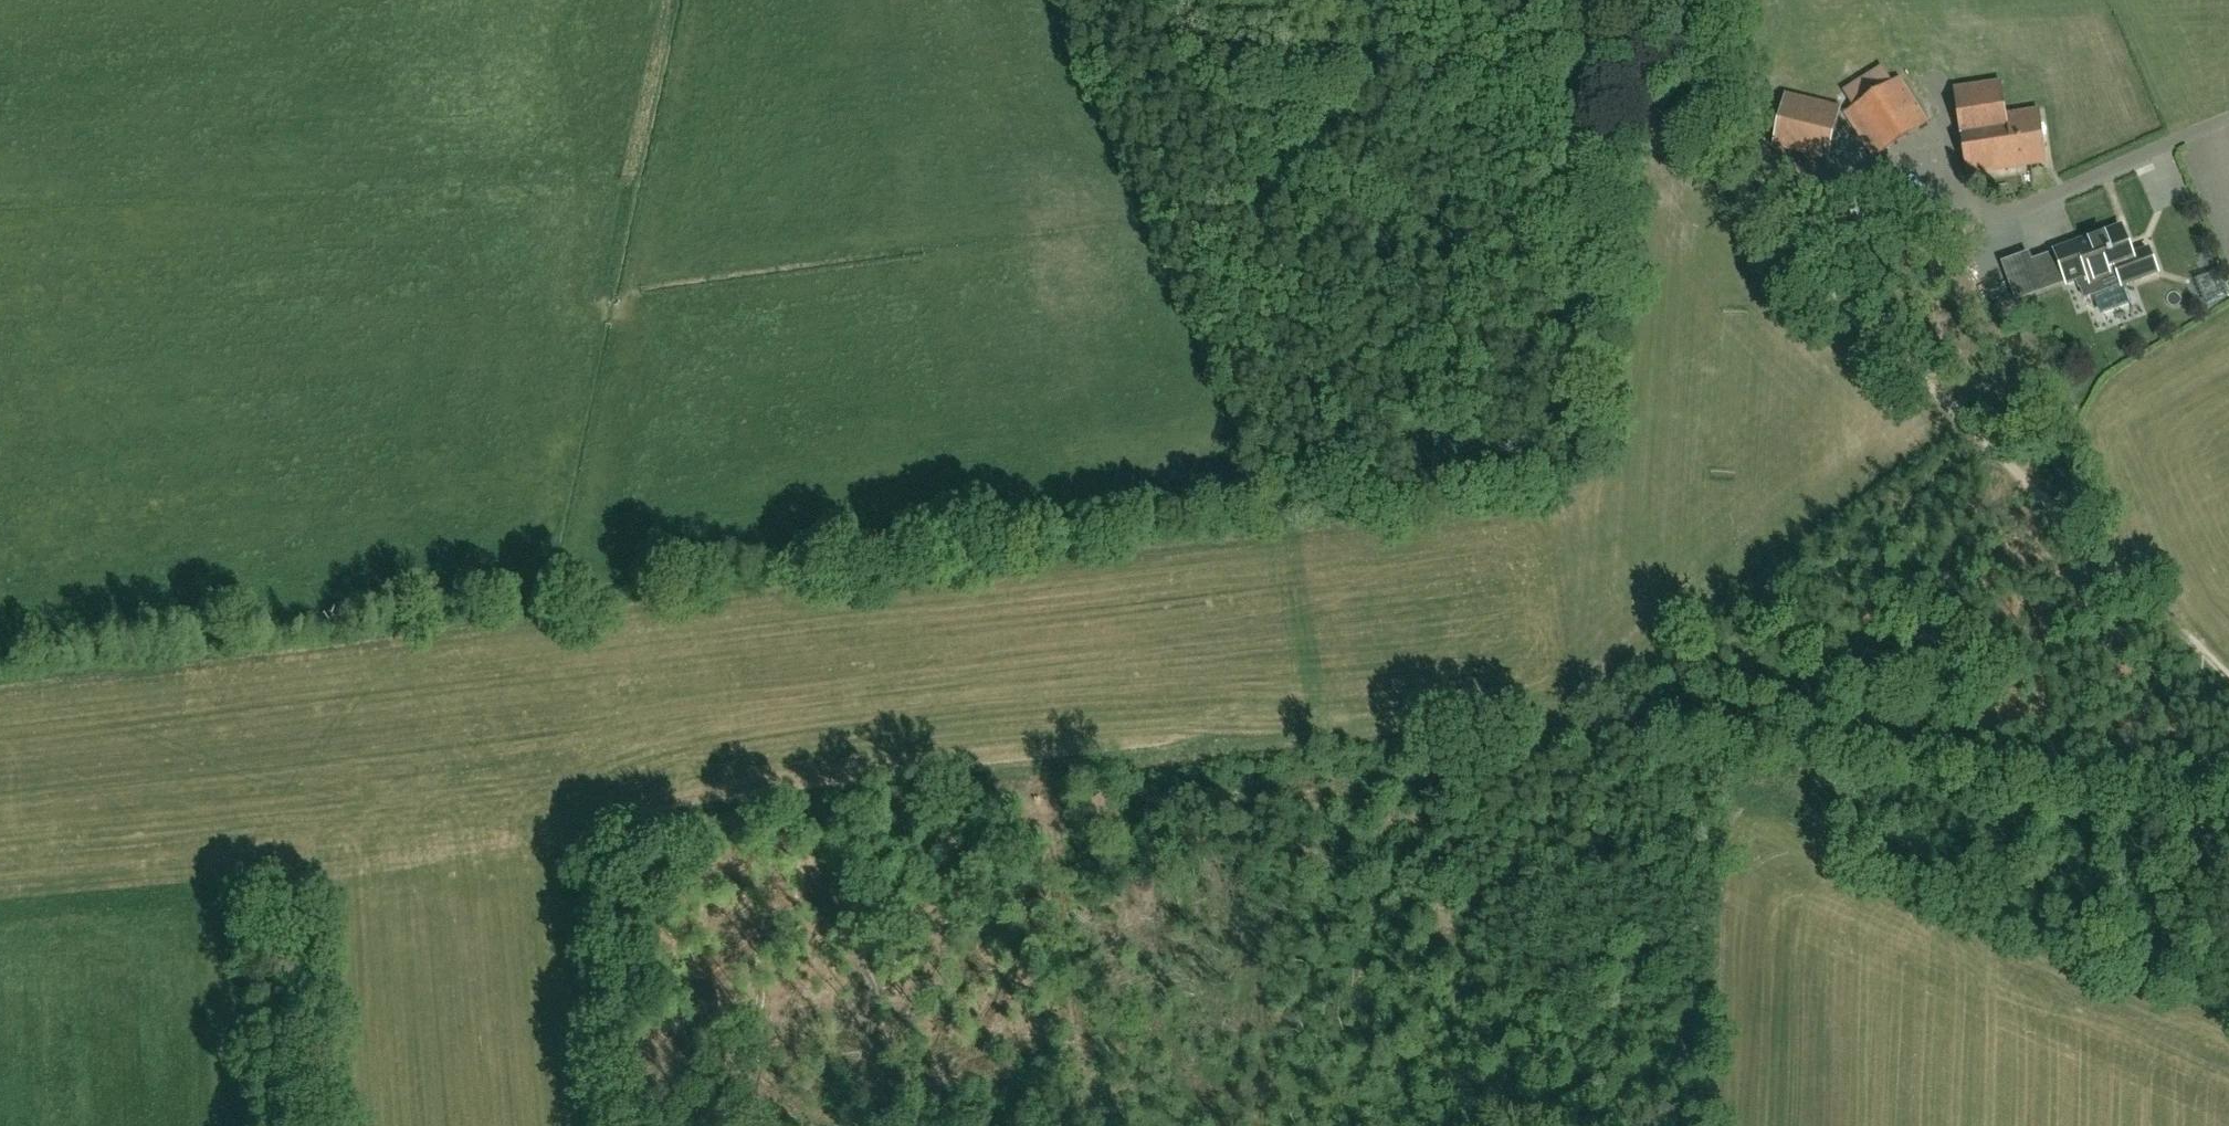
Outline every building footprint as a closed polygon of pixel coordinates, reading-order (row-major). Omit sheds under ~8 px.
[(1887,59),(1848,78),(1856,95),(1895,75),(1887,59)] [(1875,155),(1928,121),(1901,78),(1847,113),(1875,155)] [(2000,81),(1955,88),(1968,175),(2047,163),(2038,109),(2006,114),(2000,81)] [(1828,160),(1841,107),(1786,93),(1772,146),(1828,160)] [(2056,254),(2067,282),(2075,279),(2079,290),(2081,289),(2085,300),(2094,296),(2101,317),(2133,305),(2125,283),(2156,272),(2149,250),(2132,256),(2121,227),(2055,251),(2056,254)] [(2207,260),(2190,269),(2203,295),(2220,286),(2207,260)]
